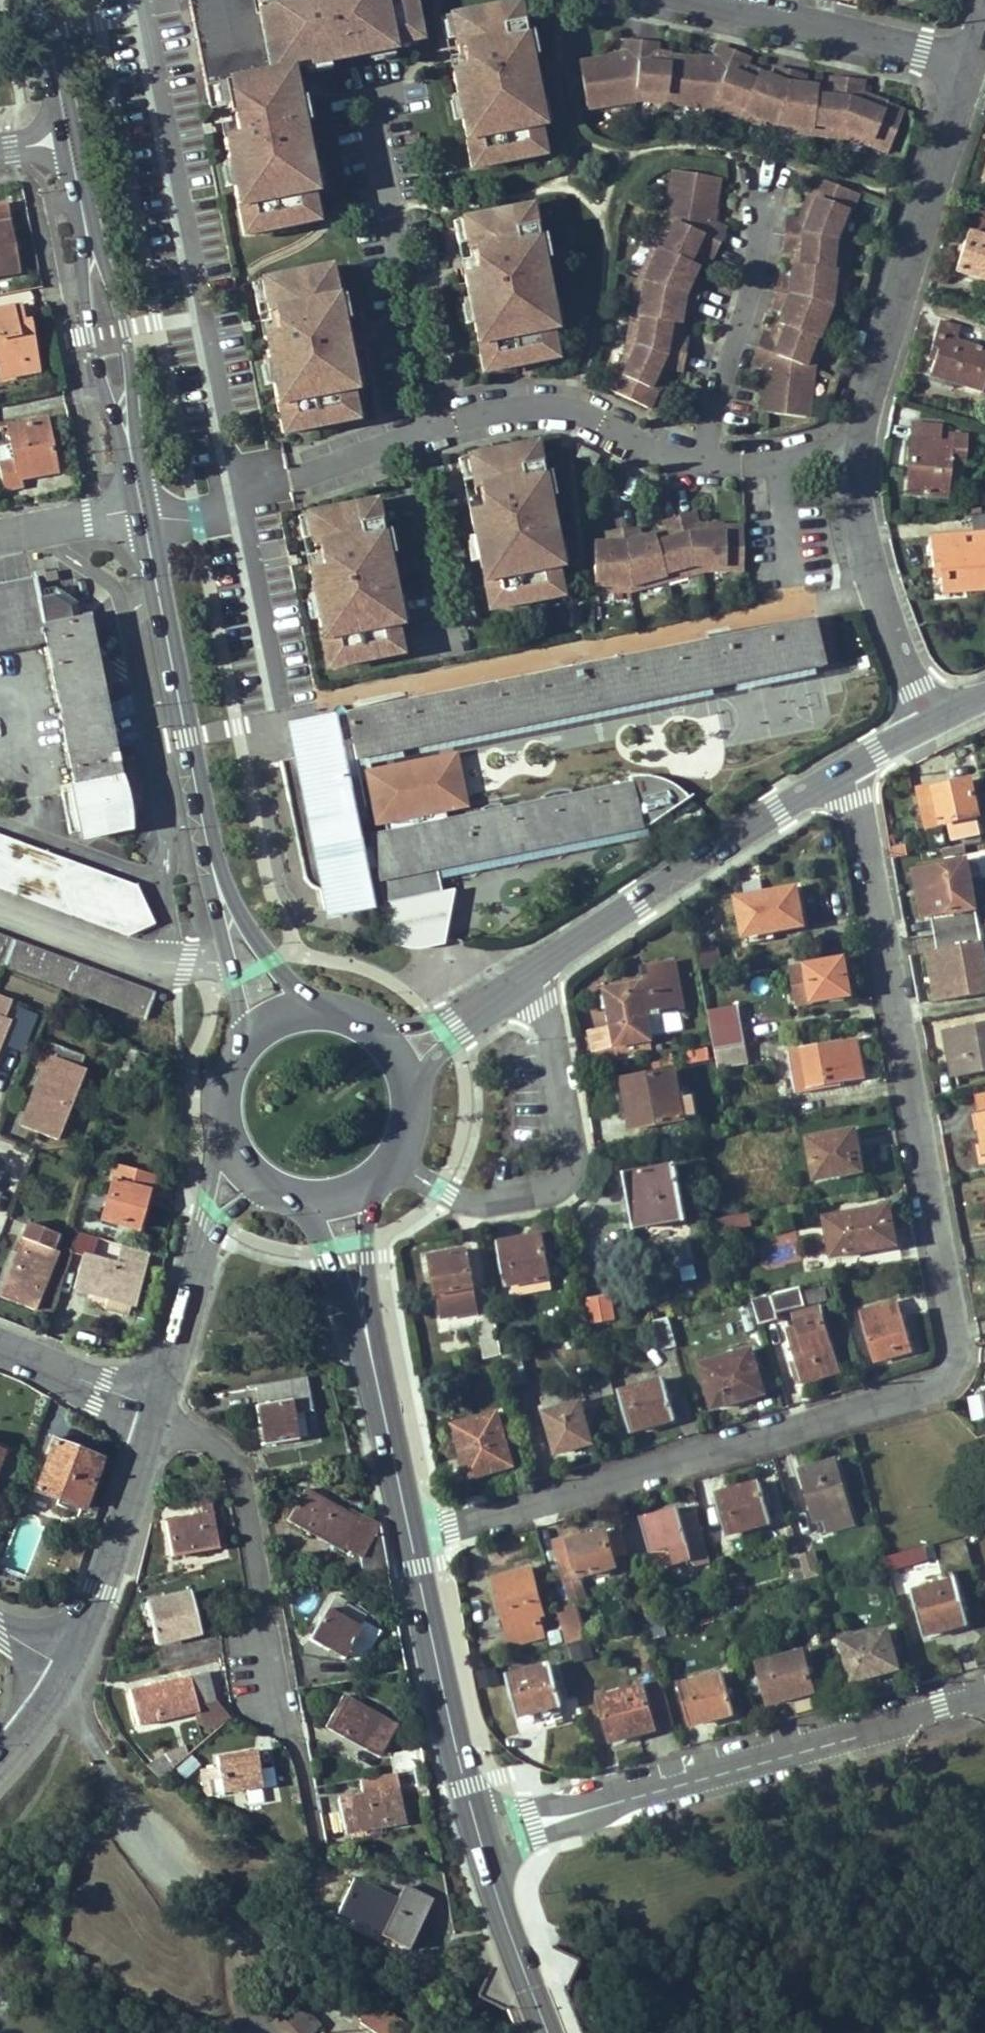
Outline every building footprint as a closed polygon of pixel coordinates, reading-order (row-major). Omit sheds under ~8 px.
[(271,73),(291,69),(297,68),(419,44),(417,35),(420,35),(413,0),(257,0),(258,4),(271,73)] [(198,9),(215,84),(271,73),(258,4),(233,9),(231,1),(198,9)] [(518,2),(522,26),(528,25),(523,1),(518,2)] [(518,2),(441,17),(445,39),(455,37),(458,54),(454,55),(458,71),(452,72),(456,95),(461,119),(471,168),(531,156),(528,143),(540,140),(537,125),(541,124),(528,55),(523,32),(522,26),(518,2)] [(529,31),(523,32),(528,55),(534,54),(529,31)] [(580,61),(587,107),(625,102),(626,99),(702,107),(704,104),(775,131),(887,153),(903,113),(860,96),(861,83),(831,79),(829,89),(801,86),(803,77),(774,69),(771,80),(745,69),(748,59),(719,48),(714,61),(657,53),(657,42),(626,41),(625,54),(580,61)] [(291,69),(296,94),(302,92),(297,68),(291,69)] [(234,186),(244,235),(300,223),(297,210),(314,206),(311,191),(315,190),(310,165),(302,122),(297,99),(296,94),(291,69),(271,73),(215,84),(219,107),(228,105),(232,121),(228,122),(231,138),(225,139),(229,162),(234,186)] [(461,119),(456,95),(451,96),(455,120),(461,119)] [(303,98),(297,99),(302,122),(307,121),(303,98)] [(531,156),(542,154),(540,140),(528,143),(531,156)] [(224,163),(229,187),(234,186),(229,162),(224,163)] [(316,164),(310,165),(315,190),(321,189),(316,164)] [(623,357),(607,391),(646,410),(666,369),(679,371),(682,356),(684,341),(674,339),(679,311),(689,313),(694,299),(699,284),(689,281),(695,267),(700,255),(710,259),(716,245),(723,231),(710,225),(718,181),(672,173),(665,210),(668,211),(637,280),(630,317),(625,346),(623,357)] [(765,370),(760,414),(806,420),(810,380),(808,378),(835,309),(843,232),(857,196),(816,181),(800,223),(786,222),(783,253),(793,254),(790,282),(780,280),(772,310),(783,312),(772,339),(763,335),(752,364),(765,370)] [(19,271),(7,203),(0,204),(0,274),(19,271)] [(538,204),(533,205),(537,229),(544,228),(538,204)] [(533,205),(456,220),(461,242),(470,240),(473,257),(469,258),(473,274),(467,275),(471,298),(476,322),(486,371),(542,359),(539,345),(556,342),(553,327),(557,326),(552,301),(544,258),(539,235),(537,229),(533,205)] [(314,206),(297,210),(300,223),(317,220),(314,206)] [(966,233),(984,239),(984,221),(972,216),(966,233)] [(966,233),(955,271),(984,281),(984,239),(966,233)] [(544,234),(539,235),(544,258),(549,257),(544,234)] [(336,267),(330,268),(335,292),(341,291),(336,267)] [(330,268),(254,283),(258,305),(267,303),(271,319),(267,319),(270,335),(264,337),(269,359),(274,384),(284,433),(339,422),(336,408),(353,405),(350,390),(354,388),(349,363),(341,321),(336,297),(335,292),(330,268)] [(342,296),(336,297),(341,321),(347,319),(342,296)] [(466,299),(470,323),(476,322),(471,298),(466,299)] [(552,301),(557,326),(563,325),(558,300),(552,301)] [(17,310),(20,325),(28,324),(25,308),(17,310)] [(28,324),(20,325),(17,310),(0,313),(0,361),(3,378),(37,372),(28,324)] [(939,323),(929,352),(936,354),(933,364),(929,377),(979,393),(984,376),(984,351),(954,341),(957,329),(939,323)] [(556,342),(539,345),(542,359),(558,356),(556,342)] [(936,354),(929,352),(926,362),(933,364),(936,354)] [(269,359),(263,361),(268,385),(274,384),(269,359)] [(355,362),(349,363),(354,388),(360,387),(355,362)] [(353,405),(336,408),(339,422),(356,419),(353,405)] [(46,419),(9,426),(15,460),(1,462),(7,489),(23,486),(21,475),(55,468),(46,419)] [(948,446),(911,442),(906,494),(946,497),(950,463),(962,465),(964,437),(949,435),(948,446)] [(537,443),(542,467),(547,466),(543,442),(537,443)] [(537,443),(460,458),(465,480),(475,478),(478,494),(474,494),(477,511),(471,512),(476,535),(480,559),(490,608),(547,597),(544,583),(560,580),(556,565),(561,564),(556,538),(547,496),(543,472),(542,467),(537,443)] [(549,471),(543,472),(547,496),(553,495),(549,471)] [(377,500),(382,524),(387,523),(382,499),(377,500)] [(377,500),(300,516),(305,538),(314,536),(318,552),(313,553),(317,569),(311,570),(316,593),(320,617),(331,666),(387,655),(384,641),(399,638),(397,622),(401,622),(396,596),(387,553),(383,531),(382,524),(377,500)] [(703,572),(741,572),(741,529),(695,529),(692,515),(662,524),(665,534),(637,541),(635,530),(605,535),(606,545),(592,545),(592,593),(628,593),(703,572)] [(970,517),(971,533),(972,547),(953,548),(951,535),(929,537),(932,567),(939,567),(940,577),(941,592),(984,588),(984,516),(970,517)] [(389,529),(383,531),(387,553),(393,552),(389,529)] [(953,548),(972,547),(971,533),(951,535),(953,548)] [(476,535),(470,536),(475,560),(480,559),(476,535)] [(562,537),(556,538),(561,564),(567,562),(562,537)] [(939,567),(932,567),(932,578),(940,577),(939,567)] [(119,774),(105,701),(107,700),(105,692),(103,677),(100,678),(89,618),(73,620),(72,610),(79,603),(56,587),(51,597),(38,599),(36,591),(34,580),(0,587),(0,651),(47,642),(75,782),(71,782),(73,790),(62,792),(70,833),(81,831),(82,838),(129,829),(119,774)] [(560,580),(544,583),(547,597),(562,594),(560,580)] [(316,593),(310,594),(315,618),(320,617),(316,593)] [(396,596),(401,622),(407,620),(402,595),(396,596)] [(690,644),(698,689),(820,665),(811,619),(690,644)] [(399,638),(384,641),(387,655),(402,651),(399,638)] [(615,706),(698,689),(690,644),(607,661),(615,706)] [(518,726),(615,706),(607,661),(575,667),(574,664),(566,665),(567,669),(509,680),(518,726)] [(434,742),(518,726),(509,680),(425,697),(434,742)] [(350,729),(355,758),(434,742),(425,697),(346,713),(350,729)] [(355,758),(350,729),(327,733),(324,718),(291,724),(298,759),(281,762),(304,876),(307,881),(311,884),(316,887),(321,889),(326,888),(331,912),(370,905),(364,870),(377,867),(373,843),(359,845),(352,809),(365,807),(355,758)] [(383,896),(436,885),(433,868),(639,827),(630,782),(371,833),(373,843),(377,867),(383,896)] [(936,788),(919,793),(928,830),(979,817),(970,783),(937,792),(936,788)] [(52,865),(51,863),(46,852),(44,852),(32,857),(28,845),(16,851),(11,840),(0,844),(0,883),(2,888),(15,882),(20,895),(33,890),(38,901),(51,896),(56,908),(68,903),(74,915),(87,910),(92,922),(105,917),(109,928),(122,923),(128,935),(141,929),(155,923),(143,897),(141,898),(136,885),(123,890),(119,879),(106,884),(100,871),(87,878),(82,866),(69,871),(64,859),(52,865)] [(891,848),(893,858),(909,856),(907,845),(891,848)] [(923,868),(931,917),(933,917),(937,934),(980,927),(968,861),(923,868)] [(384,900),(437,889),(436,885),(383,896),(384,900)] [(738,899),(745,936),(746,936),(772,931),(803,925),(797,889),(738,899)] [(984,994),(984,954),(980,927),(937,934),(939,951),(936,951),(945,1001),(984,994)] [(772,931),(746,936),(747,944),(774,939),(772,931)] [(119,1008),(132,1013),(147,1019),(157,991),(114,976),(100,970),(72,961),(59,955),(31,945),(2,934),(0,933),(0,963),(119,1008)] [(700,965),(720,962),(718,947),(698,950),(700,965)] [(849,996),(843,960),(792,969),(798,1005),(849,996)] [(620,1060),(654,1054),(647,1014),(680,1008),(673,966),(644,970),(646,985),(608,992),(620,1060)] [(7,1018),(6,1018),(13,1000),(0,995),(0,1037),(7,1018)] [(714,1044),(714,1050),(745,1044),(738,1006),(708,1011),(714,1044)] [(7,1018),(0,1037),(0,1053),(13,1021),(7,1018)] [(66,1025),(55,1020),(51,1029),(63,1034),(66,1025)] [(951,1050),(965,1048),(969,1075),(984,1072),(984,1024),(948,1031),(951,1050)] [(19,1123),(55,1138),(69,1106),(64,1104),(79,1066),(83,1056),(49,1042),(37,1068),(42,1070),(19,1123)] [(862,1077),(856,1042),(788,1054),(796,1095),(829,1089),(828,1083),(862,1077)] [(718,1068),(748,1063),(745,1044),(714,1050),(718,1068)] [(686,1064),(709,1060),(706,1047),(683,1052),(686,1064)] [(956,1077),(969,1075),(965,1048),(951,1050),(956,1077)] [(592,1054),(583,1055),(584,1063),(594,1062),(592,1054)] [(64,1104),(69,1106),(83,1068),(79,1066),(64,1104)] [(632,1129),(683,1120),(679,1100),(674,1071),(629,1079),(634,1106),(628,1106),(632,1129)] [(628,1106),(634,1106),(629,1079),(623,1080),(628,1106)] [(974,1094),(983,1146),(984,1155),(984,1092),(974,1094)] [(692,1098),(679,1100),(683,1120),(695,1118),(692,1098)] [(862,1171),(855,1131),(807,1139),(815,1179),(862,1171)] [(685,1217),(676,1164),(624,1173),(633,1226),(685,1217)] [(153,1175),(116,1165),(101,1216),(136,1226),(145,1193),(148,1194),(153,1175)] [(896,1243),(890,1207),(827,1218),(833,1255),(896,1243)] [(14,1253),(18,1255),(1,1296),(36,1311),(43,1291),(40,1289),(55,1251),(53,1250),(59,1235),(30,1223),(24,1238),(21,1237),(14,1253)] [(134,1303),(135,1300),(150,1252),(76,1231),(70,1252),(73,1252),(62,1285),(95,1295),(95,1292),(107,1295),(103,1309),(126,1316),(130,1302),(134,1303)] [(551,1277),(544,1236),(498,1244),(504,1285),(512,1284),(514,1295),(551,1289),(549,1277),(551,1277)] [(467,1250),(429,1257),(436,1296),(474,1289),(467,1250)] [(752,1299),(760,1326),(779,1321),(777,1313),(805,1306),(801,1287),(752,1299)] [(593,1294),(598,1318),(618,1315),(613,1290),(593,1294)] [(912,1349),(899,1303),(861,1313),(874,1360),(912,1349)] [(795,1315),(799,1328),(801,1337),(792,1340),(803,1381),(838,1371),(820,1308),(795,1315)] [(484,1359),(502,1355),(495,1316),(477,1319),(484,1359)] [(662,1350),(676,1346),(669,1317),(654,1320),(662,1350)] [(799,1328),(790,1331),(792,1340),(801,1337),(799,1328)] [(764,1393),(751,1351),(701,1365),(714,1407),(764,1393)] [(293,1413),(311,1409),(306,1377),(256,1385),(265,1443),(298,1438),(293,1413)] [(630,1431),(675,1418),(664,1379),(619,1392),(630,1431)] [(599,1384),(602,1397),(614,1394),(611,1381),(599,1384)] [(584,1389),(583,1385),(542,1397),(557,1453),(592,1443),(584,1411),(603,1405),(598,1386),(584,1389)] [(512,1467),(498,1414),(459,1425),(474,1477),(512,1467)] [(101,1460),(56,1441),(36,1489),(82,1507),(101,1460)] [(800,1471),(812,1512),(823,1509),(825,1517),(829,1531),(852,1524),(834,1462),(800,1471)] [(770,1524),(759,1484),(714,1496),(725,1535),(770,1524)] [(363,1575),(379,1572),(389,1571),(381,1526),(366,1517),(362,1515),(360,1518),(307,1488),(288,1519),(308,1530),(310,1526),(360,1555),(363,1575)] [(202,1514),(166,1520),(172,1557),(219,1548),(211,1500),(200,1502),(202,1514)] [(679,1508),(640,1518),(649,1553),(652,1552),(657,1571),(681,1565),(680,1562),(708,1554),(696,1508),(680,1512),(679,1508)] [(48,1519),(21,1509),(0,1565),(0,1567),(26,1577),(48,1519)] [(814,1520),(825,1517),(823,1509),(812,1512),(814,1520)] [(573,1538),(557,1542),(566,1580),(615,1568),(606,1533),(573,1541),(573,1538)] [(912,1549),(885,1557),(888,1569),(915,1562),(912,1549)] [(818,1552),(798,1554),(801,1579),(820,1577),(818,1552)] [(543,1617),(531,1569),(495,1578),(512,1643),(542,1636),(538,1618),(543,1617)] [(935,1584),(957,1579),(955,1570),(932,1576),(935,1584)] [(911,1590),(923,1636),(968,1623),(957,1579),(935,1584),(911,1590)] [(199,1633),(190,1593),(146,1603),(150,1619),(145,1620),(150,1644),(199,1633)] [(312,1633),(346,1654),(349,1649),(365,1659),(383,1630),(365,1619),(361,1627),(340,1613),(344,1606),(347,1601),(336,1594),(329,1608),(326,1606),(312,1633)] [(361,1627),(365,1619),(344,1606),(340,1613),(361,1627)] [(662,1619),(660,1608),(653,1610),(643,1613),(646,1623),(660,1619),(662,1619)] [(660,1619),(646,1623),(649,1636),(664,1633),(660,1619)] [(886,1629),(842,1641),(853,1681),(897,1669),(886,1629)] [(812,1692),(801,1652),(758,1664),(768,1704),(812,1692)] [(561,1704),(551,1666),(508,1677),(518,1715),(561,1704)] [(732,1714),(721,1672),(678,1684),(689,1725),(732,1714)] [(214,1701),(208,1673),(131,1691),(138,1724),(159,1719),(159,1716),(198,1707),(198,1704),(214,1701)] [(661,1682),(642,1687),(599,1698),(611,1742),(672,1725),(661,1682)] [(396,1728),(342,1696),(325,1727),(344,1738),(346,1734),(381,1754),(396,1728)] [(157,1759),(166,1772),(187,1753),(185,1745),(178,1748),(168,1753),(157,1759)] [(234,1755),(235,1761),(257,1758),(256,1751),(234,1755)] [(391,1755),(395,1773),(425,1768),(421,1751),(391,1755)] [(234,1755),(218,1758),(224,1793),(240,1791),(240,1787),(262,1783),(257,1758),(235,1761),(234,1755)] [(173,1768),(181,1780),(198,1768),(190,1756),(173,1768)] [(428,1784),(425,1768),(395,1773),(397,1789),(339,1800),(344,1830),(385,1823),(386,1827),(406,1824),(400,1789),(428,1784)] [(398,1899),(356,1876),(339,1908),(392,1936),(390,1940),(406,1948),(431,1901),(404,1887),(398,1899)] [(359,1993),(348,2009),(361,2019),(360,2021),(377,2032),(414,2032),(359,1993)] [(296,1999),(282,2012),(302,2032),(313,2032),(321,2026),(296,1999)]
